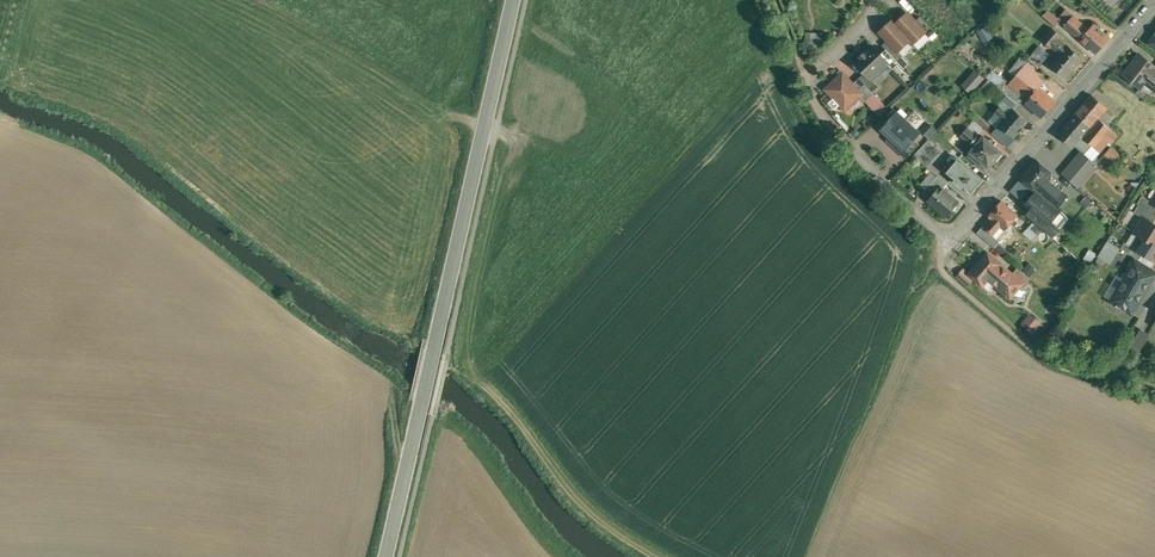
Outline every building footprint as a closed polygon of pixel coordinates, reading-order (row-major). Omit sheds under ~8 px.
[(1060,18),(1050,9),(1044,16),(1057,26),(1062,20),(1060,18)] [(1090,28),(1074,15),(1074,16),(1067,10),(1060,18),(1062,20),(1066,24),(1066,25),(1081,38),(1081,39),(1097,53),(1111,37),(1095,23),(1090,28)] [(916,20),(908,12),(896,23),(893,20),(914,43),(926,32),(916,20)] [(936,31),(921,16),(916,20),(926,32),(930,37),(936,31)] [(914,43),(893,20),(881,31),(888,39),(899,50),(910,40),(914,43)] [(1054,28),(1044,40),(1052,47),(1053,47),(1060,38),(1062,35),(1054,28)] [(807,31),(806,45),(822,47),(823,33),(807,31)] [(1068,46),(1060,38),(1053,47),(1061,54),(1052,65),(1067,78),(1084,58),(1069,45),(1068,46)] [(899,50),(888,39),(883,44),(887,48),(898,60),(903,55),(899,50)] [(881,54),(873,45),(855,61),(866,72),(872,79),(873,78),(889,63),(881,54)] [(898,60),(887,48),(881,54),(889,63),(894,68),(900,62),(898,60)] [(1045,61),(1035,52),(1029,58),(1040,67),(1045,61)] [(1140,54),(1124,75),(1140,87),(1144,83),(1154,91),(1154,65),(1140,54)] [(964,86),(973,94),(988,77),(978,69),(964,86)] [(854,83),(844,72),(826,88),(834,97),(841,104),(846,109),(860,96),(865,101),(868,99),(875,93),(873,91),(869,87),(863,93),(854,83)] [(872,79),(866,72),(860,77),(869,87),(873,91),(879,85),(873,78),(872,79)] [(1044,82),(1034,73),(1030,77),(1030,76),(1024,77),(1023,78),(1018,73),(1011,82),(1010,83),(1026,96),(1029,99),(1026,103),(1042,117),(1056,100),(1040,86),(1044,82)] [(860,77),(854,83),(863,93),(869,87),(860,77)] [(1005,77),(997,86),(1000,88),(1007,80),(1005,77)] [(1026,96),(1010,83),(1011,82),(1008,79),(1007,80),(1000,88),(1019,104),(1026,96)] [(884,103),(875,93),(868,99),(878,109),(884,103)] [(1092,94),(1076,113),(1111,144),(1119,135),(1098,117),(1106,108),(1107,108),(1107,107),(1092,94)] [(841,104),(834,97),(829,102),(836,109),(841,104)] [(1010,112),(1001,105),(996,112),(1004,119),(1010,112)] [(1029,120),(1014,107),(1010,112),(1004,119),(1000,124),(1015,137),(1020,131),(1021,132),(1025,127),(1024,126),(1029,120)] [(915,129),(903,117),(902,118),(897,113),(883,127),(897,140),(896,141),(910,154),(920,144),(914,139),(919,133),(915,129)] [(1111,144),(1076,113),(1059,133),(1074,146),(1076,144),(1085,152),(1093,145),(1103,154),(1111,144)] [(983,138),(968,126),(961,134),(975,146),(983,138)] [(975,146),(972,151),(989,166),(996,158),(998,160),(1004,153),(1002,152),(1003,151),(985,136),(983,138),(975,146)] [(941,151),(928,140),(914,154),(928,166),(941,151)] [(1113,146),(1106,154),(1117,163),(1124,155),(1113,146)] [(1078,155),(1063,173),(1079,187),(1098,165),(1089,157),(1085,157),(1083,155),(1085,152),(1080,157),(1078,155)] [(954,155),(942,169),(971,193),(983,179),(954,155)] [(1037,159),(1022,177),(1037,191),(1038,191),(1054,204),(1055,204),(1063,194),(1051,183),(1047,179),(1053,172),(1037,159)] [(938,175),(923,191),(930,197),(941,185),(943,187),(947,182),(938,175)] [(943,187),(941,185),(930,197),(928,200),(946,216),(959,201),(943,187)] [(1054,204),(1038,191),(1037,191),(1026,204),(1032,209),(1028,214),(1053,236),(1060,227),(1052,220),(1061,210),(1055,204),(1054,204)] [(1143,195),(1138,203),(1140,204),(1154,213),(1154,203),(1153,202),(1153,201),(1143,195)] [(1019,214),(1002,200),(989,215),(994,218),(986,228),(993,234),(1001,225),(1006,229),(1019,214)] [(1140,204),(1135,211),(1145,217),(1153,222),(1154,219),(1154,213),(1140,204)] [(1037,224),(1027,214),(1022,220),(1033,229),(1037,224)] [(1145,217),(1136,231),(1154,243),(1154,223),(1153,222),(1145,217)] [(1044,230),(1037,224),(1033,229),(1039,234),(1044,230)] [(986,228),(983,225),(978,232),(995,247),(1001,240),(993,234),(986,228)] [(1136,231),(1136,232),(1141,235),(1134,246),(1133,247),(1143,253),(1154,260),(1154,243),(1136,231)] [(1134,246),(1125,241),(1121,248),(1135,256),(1140,259),(1143,253),(1133,247),(1134,246)] [(988,251),(969,273),(983,285),(989,278),(1002,264),(988,251)] [(1140,259),(1135,256),(1128,268),(1146,280),(1153,268),(1140,259)] [(1009,270),(1002,264),(989,278),(1004,291),(1007,288),(1013,294),(1021,286),(1026,285),(1027,284),(1013,272),(1009,269),(1009,270)] [(1032,279),(1018,267),(1013,272),(1027,284),(1032,279)] [(1128,268),(1124,274),(1127,276),(1113,300),(1132,312),(1147,288),(1143,285),(1146,280),(1128,268)] [(1021,324),(1035,335),(1044,323),(1031,312),(1021,324)] [(1143,332),(1139,339),(1138,339),(1139,340),(1136,343),(1145,349),(1152,336),(1144,331),(1143,332)] [(1145,349),(1136,343),(1134,347),(1142,352),(1145,349)]
